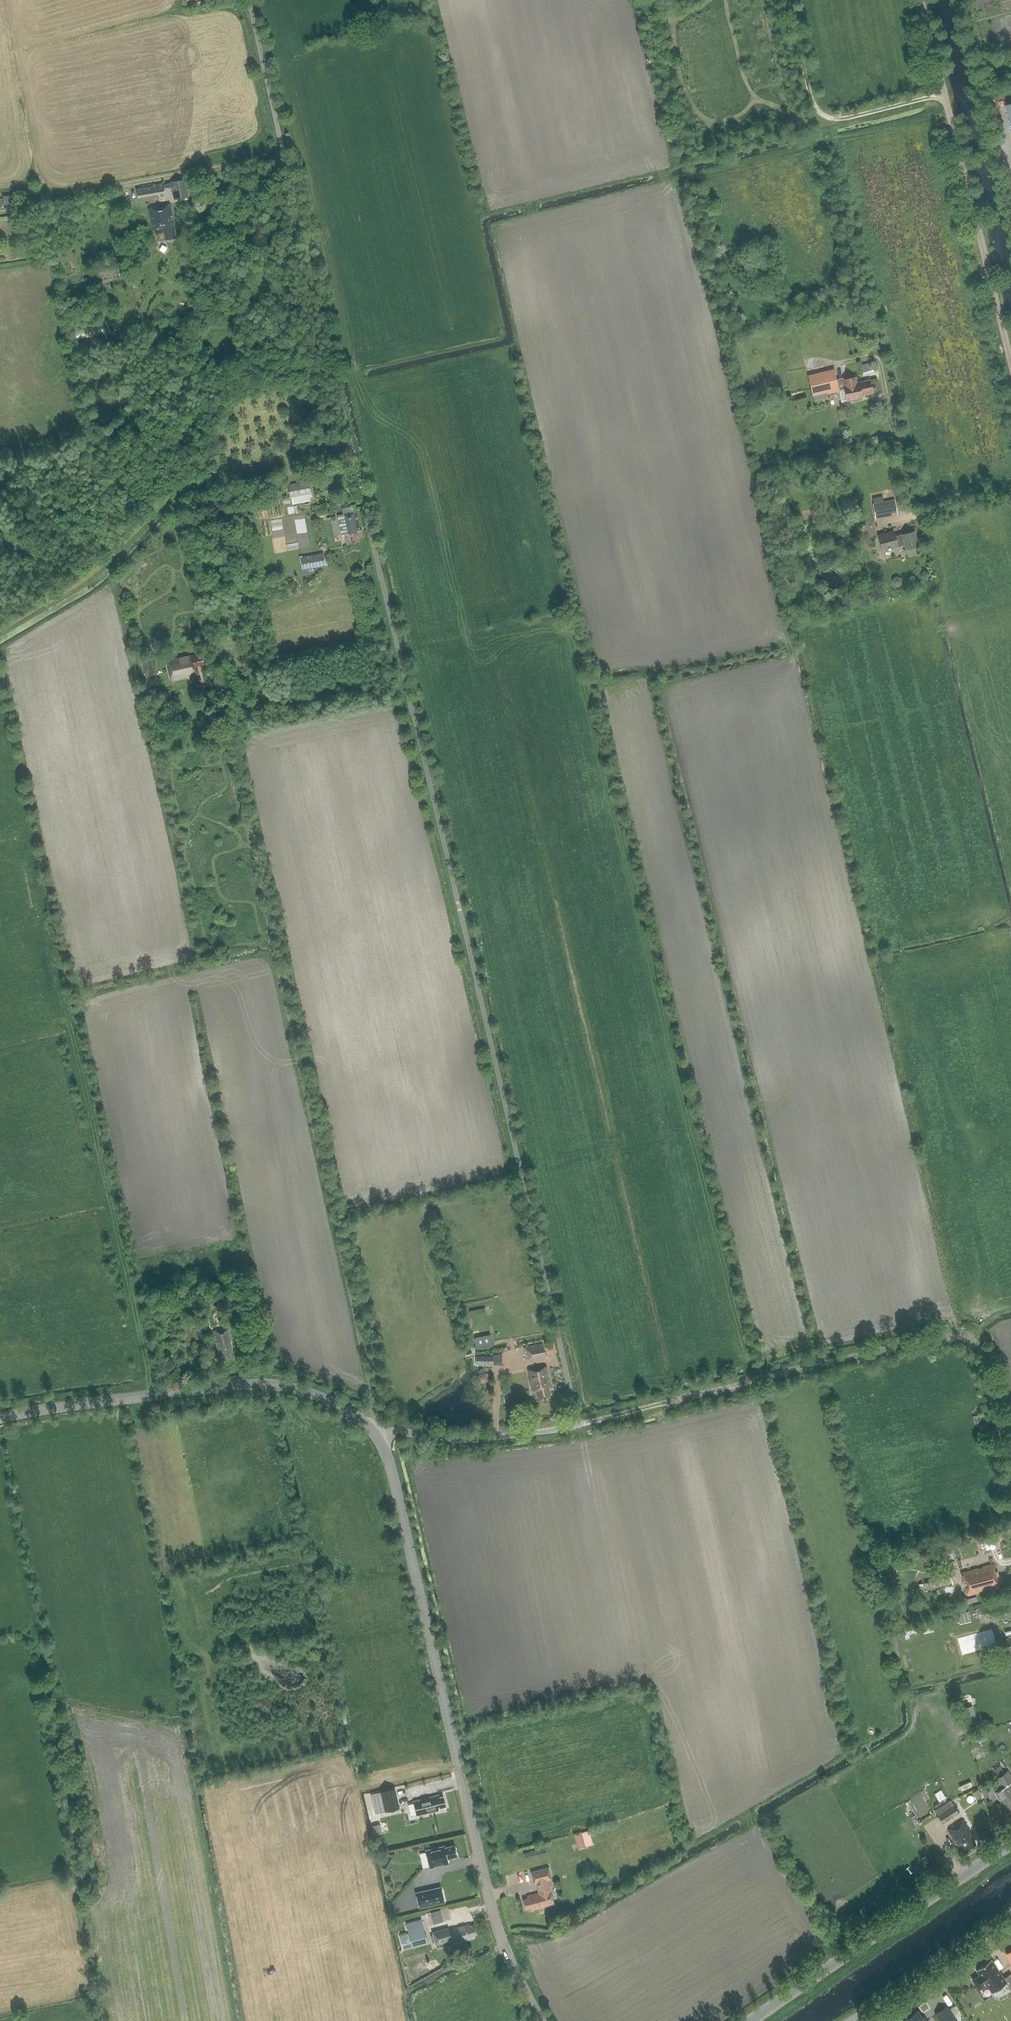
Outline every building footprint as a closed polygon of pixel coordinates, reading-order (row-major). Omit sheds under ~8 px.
[(174,199),(188,197),(186,180),(171,182),(174,199)] [(153,193),(165,191),(164,183),(151,185),(153,193)] [(156,242),(175,239),(173,228),(174,227),(170,205),(148,209),(152,231),(154,231),(156,242)] [(105,334),(104,324),(75,326),(76,336),(105,334)] [(852,338),(862,337),(860,329),(851,331),(852,338)] [(859,338),(862,352),(868,351),(866,337),(859,338)] [(860,365),(863,374),(874,371),(871,362),(860,365)] [(872,393),(869,380),(857,383),(856,376),(843,379),(843,378),(836,380),(836,377),(810,383),(813,398),(839,391),(842,402),(862,398),(861,395),(872,393)] [(838,411),(840,420),(846,418),(845,409),(838,411)] [(291,497),(311,493),(309,482),(297,484),(297,485),(289,487),(291,497)] [(894,500),(873,504),(876,519),(892,516),(892,514),(897,513),(894,500)] [(316,506),(317,513),(327,511),(326,504),(316,506)] [(359,539),(363,538),(362,530),(360,531),(357,511),(338,515),(342,535),(345,534),(347,545),(360,542),(359,539)] [(276,551),(311,547),(307,515),(272,519),(276,551)] [(918,547),(914,531),(895,536),(894,532),(880,536),(883,550),(898,546),(899,546),(905,545),(906,550),(918,547)] [(323,553),(300,557),(302,571),(303,570),(303,573),(312,571),(311,568),(326,566),(323,553)] [(897,576),(894,578),(893,581),(894,585),(898,586),(901,584),(902,581),(901,577),(897,576)] [(194,655),(168,662),(173,680),(189,676),(188,675),(192,674),(193,675),(199,674),(197,666),(204,664),(202,656),(195,658),(194,655)] [(150,656),(142,658),(142,657),(138,657),(140,664),(143,663),(146,676),(154,674),(150,656)] [(157,696),(156,689),(144,691),(146,699),(157,696)] [(172,698),(170,690),(160,692),(162,700),(172,698)] [(221,1305),(232,1303),(231,1292),(219,1294),(219,1298),(208,1300),(209,1308),(221,1306),(221,1305)] [(231,1353),(233,1352),(229,1329),(215,1332),(219,1355),(221,1354),(222,1358),(231,1357),(231,1353)] [(492,1344),(490,1334),(474,1337),(476,1347),(492,1344)] [(524,1347),(526,1359),(545,1356),(543,1343),(524,1347)] [(476,1356),(476,1365),(490,1365),(490,1356),(476,1356)] [(540,1399),(550,1397),(547,1384),(550,1383),(546,1366),(529,1370),(533,1390),(538,1389),(540,1399)] [(980,1414),(972,1416),(975,1426),(982,1424),(980,1414)] [(999,1589),(998,1586),(1003,1584),(1001,1577),(997,1578),(996,1572),(995,1573),(993,1565),(961,1573),(967,1595),(988,1590),(989,1591),(999,1589)] [(924,1584),(926,1590),(936,1587),(938,1594),(943,1592),(941,1586),(950,1583),(948,1576),(924,1584)] [(958,1616),(960,1624),(971,1621),(970,1614),(958,1616)] [(996,1642),(994,1635),(964,1642),(965,1650),(979,1646),(981,1654),(999,1649),(1001,1655),(1010,1652),(1010,1638),(996,1642)] [(1008,1771),(995,1779),(1002,1788),(995,1793),(998,1798),(1006,1810),(1003,1812),(1008,1819),(1010,1817),(1010,1789),(1007,1783),(1010,1781),(1010,1775),(1008,1771)] [(399,1809),(395,1789),(371,1795),(376,1814),(399,1809)] [(982,1796),(978,1789),(972,1793),(976,1800),(982,1796)] [(943,1791),(937,1795),(941,1800),(946,1796),(943,1791)] [(438,1796),(422,1800),(413,1802),(416,1816),(438,1810),(438,1809),(446,1807),(444,1797),(439,1798),(438,1796)] [(935,1811),(943,1824),(959,1813),(951,1800),(935,1811)] [(963,1819),(948,1830),(963,1853),(976,1844),(970,1835),(972,1833),(967,1826),(967,1825),(963,1819)] [(380,1824),(372,1826),(374,1835),(382,1833),(380,1824)] [(581,1831),(573,1834),(578,1850),(585,1848),(584,1843),(585,1843),(583,1836),(582,1836),(581,1831)] [(430,1868),(447,1865),(448,1864),(447,1859),(457,1857),(454,1846),(445,1848),(444,1847),(426,1851),(430,1868)] [(523,1900),(526,1910),(530,1908),(531,1911),(554,1904),(548,1880),(552,1879),(549,1868),(531,1872),(534,1884),(536,1884),(539,1893),(527,1896),(528,1899),(523,1900)] [(444,1902),(441,1889),(417,1895),(420,1908),(444,1902)] [(441,1909),(431,1912),(434,1923),(444,1920),(441,1909)] [(403,1950),(428,1943),(421,1919),(405,1924),(407,1933),(399,1936),(403,1950)] [(470,1924),(449,1930),(448,1928),(432,1932),(433,1935),(435,1942),(435,1945),(436,1945),(452,1941),(453,1944),(474,1938),(473,1935),(477,1934),(474,1926),(471,1927),(470,1924)] [(976,1970),(979,1975),(972,1980),(979,1990),(986,1985),(992,1993),(1006,1983),(1010,1990),(1010,1975),(1010,1974),(1004,1978),(991,1959),(976,1970)] [(935,2014),(940,2020),(956,2020),(946,2007),(946,2006),(935,2014)] [(902,2020),(903,2020),(925,2020),(922,2018),(924,2016),(922,2017),(917,2010),(918,2010),(917,2010),(902,2020)]
